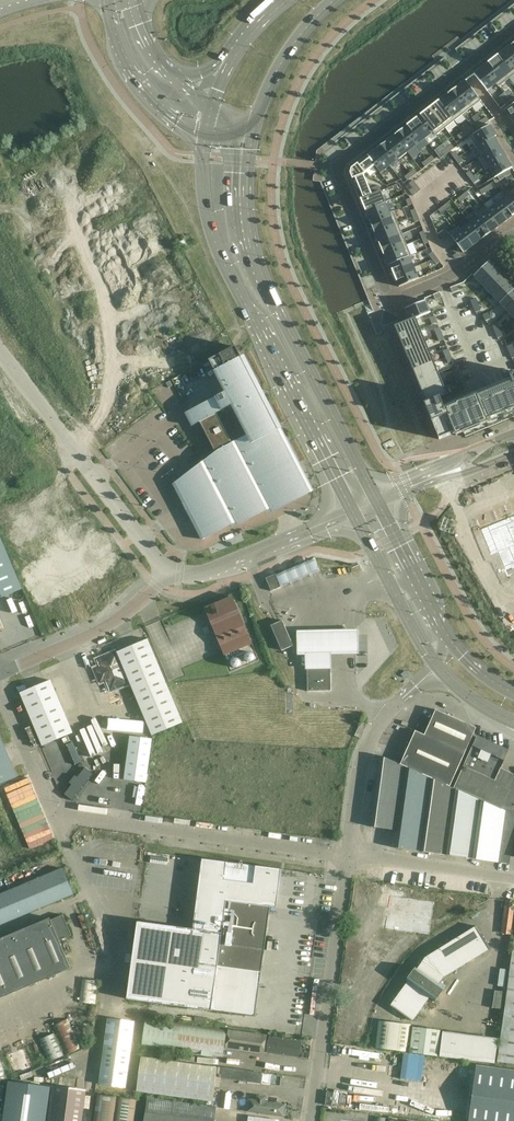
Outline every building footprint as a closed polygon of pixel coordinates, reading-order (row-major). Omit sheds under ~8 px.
[(503,52),(513,67),(513,47),(512,45),(503,52)] [(493,59),(509,79),(513,75),(513,67),(503,52),(493,59)] [(493,59),(484,66),(499,86),(509,79),(493,59)] [(484,66),(474,74),(487,91),(496,84),(499,87),(499,86),(484,66)] [(466,80),(456,88),(472,108),(481,101),(466,80)] [(456,88),(447,94),(463,114),(472,108),(456,88)] [(447,94),(439,101),(454,121),(463,114),(447,94)] [(439,101),(430,108),(445,128),(454,121),(439,101)] [(505,110),(512,119),(513,118),(513,103),(505,110)] [(430,108),(421,115),(434,132),(436,135),(445,128),(430,108)] [(421,115),(412,122),(425,139),(434,132),(421,115)] [(412,122),(403,129),(416,145),(425,139),(412,122)] [(490,124),(469,137),(476,148),(477,147),(494,137),(495,137),(497,136),(490,124)] [(403,129),(394,135),(408,152),(416,145),(403,129)] [(394,135),(386,142),(399,159),(408,152),(394,135)] [(494,137),(477,147),(482,156),(483,157),(500,147),(495,137),(494,137)] [(386,142),(377,149),(390,166),(399,159),(386,142)] [(482,156),(479,158),(486,170),(489,168),(489,167),(506,157),(500,147),(483,157),(482,156)] [(377,149),(368,156),(375,165),(375,166),(381,173),(390,166),(377,149)] [(352,168),(350,173),(353,179),(364,174),(375,166),(375,165),(368,156),(352,168)] [(506,157),(489,167),(489,168),(495,178),(498,176),(503,173),(508,170),(512,168),(506,157)] [(364,174),(353,179),(361,200),(372,195),(364,174)] [(506,197),(513,208),(513,190),(506,197)] [(372,195),(361,200),(366,211),(385,203),(381,191),(372,195)] [(497,203),(509,219),(513,215),(513,208),(506,197),(497,203)] [(385,203),(366,211),(370,222),(390,213),(385,203)] [(488,210),(500,226),(509,219),(497,203),(488,210)] [(486,206),(476,214),(478,217),(479,217),(491,233),(500,226),(488,210),(486,206)] [(390,213),(370,222),(375,233),(398,223),(393,211),(390,213)] [(478,217),(470,223),(482,239),(491,233),(479,217),(478,217)] [(398,223),(375,233),(379,243),(402,234),(398,223)] [(461,230),(473,246),(482,239),(470,223),(461,230)] [(459,226),(449,234),(463,253),(473,246),(461,230),(459,226)] [(402,234),(379,243),(384,254),(407,245),(402,234)] [(185,238),(188,245),(195,242),(193,235),(185,238)] [(185,240),(178,243),(181,249),(188,245),(185,240)] [(407,245),(384,254),(388,266),(390,265),(410,256),(410,257),(412,256),(407,245)] [(410,256),(390,265),(395,275),(414,267),(410,257),(410,256)] [(490,261),(474,276),(483,285),(499,270),(490,261)] [(414,267),(395,275),(399,287),(419,279),(414,267)] [(499,270),(483,285),(491,294),(507,279),(499,270)] [(491,294),(500,303),(513,290),(513,286),(507,279),(491,294)] [(500,303),(507,311),(513,304),(513,290),(500,303)] [(426,300),(405,309),(410,320),(416,318),(431,312),(426,300)] [(410,320),(396,326),(400,337),(421,329),(416,318),(410,320)] [(421,329),(400,337),(405,348),(425,340),(421,329)] [(425,340),(405,348),(409,359),(430,351),(425,340)] [(307,484),(252,379),(236,347),(209,361),(226,392),(188,412),(189,413),(190,413),(195,423),(194,423),(195,425),(200,422),(215,452),(175,483),(184,502),(185,501),(196,523),(195,523),(203,540),(205,539),(204,537),(269,503),(286,494),(287,494),(307,484)] [(430,351),(409,359),(414,370),(434,362),(430,351)] [(434,362),(414,370),(418,381),(439,373),(434,362)] [(439,373),(418,381),(423,392),(443,384),(439,373)] [(425,404),(432,421),(432,422),(439,439),(439,440),(441,439),(462,430),(463,432),(463,433),(464,433),(465,437),(513,417),(513,376),(490,386),(480,390),(443,405),(440,398),(440,399),(440,398),(427,403),(425,404)] [(443,384),(423,392),(427,403),(440,398),(440,399),(440,398),(448,395),(443,384)] [(425,447),(431,445),(426,433),(420,435),(425,447)] [(414,455),(426,450),(421,440),(410,445),(414,455)] [(476,494),(485,515),(482,516),(492,539),(498,537),(509,564),(513,562),(513,478),(476,494)] [(22,589),(0,536),(0,599),(22,589)] [(312,559),(295,566),(300,579),(317,572),(312,559)] [(280,588),(275,575),(266,578),(271,591),(280,588)] [(90,602),(94,600),(89,586),(84,588),(90,602)] [(205,610),(224,654),(252,642),(233,598),(205,610)] [(44,612),(32,616),(36,628),(48,623),(44,612)] [(282,621),(280,622),(278,623),(271,626),(282,651),(288,648),(293,646),(282,621)] [(360,631),(299,632),(299,657),(307,657),(308,672),(334,671),(333,656),(361,656),(360,631)] [(117,652),(152,736),(183,723),(148,639),(117,652)] [(115,653),(98,660),(111,691),(128,683),(115,653)] [(307,668),(307,670),(308,692),(331,691),(330,668),(307,668)] [(20,693),(42,746),(73,733),(51,680),(20,693)] [(10,707),(18,723),(28,719),(21,702),(10,707)] [(476,728),(436,710),(425,735),(465,753),(476,728)] [(355,736),(360,738),(365,726),(361,724),(360,724),(355,736)] [(425,735),(415,730),(400,765),(450,787),(465,753),(425,735)] [(130,736),(124,780),(146,783),(152,739),(130,736)] [(17,777),(0,737),(0,784),(17,777)] [(463,767),(454,789),(499,810),(513,812),(513,774),(502,769),(510,752),(477,737),(463,767)] [(381,756),(371,827),(397,831),(395,848),(510,864),(513,837),(513,812),(499,810),(454,789),(450,787),(400,765),(381,756)] [(238,803),(238,818),(250,817),(250,809),(244,809),(244,802),(238,803)] [(271,819),(271,807),(255,806),(254,818),(271,819)] [(29,818),(10,826),(14,835),(33,827),(29,818)] [(42,842),(34,854),(39,857),(47,846),(42,842)] [(283,869),(204,858),(194,929),(139,922),(129,999),(255,1016),(261,973),(264,951),(266,940),(270,907),(269,907),(271,894),(280,895),(283,869)] [(323,883),(331,884),(331,866),(324,866),(323,883)] [(74,894),(63,868),(0,895),(0,925),(74,894)] [(386,929),(429,935),(434,902),(390,896),(386,929)] [(506,901),(502,933),(511,934),(513,914),(513,902),(506,901)] [(71,935),(63,915),(51,920),(50,918),(0,939),(0,998),(71,969),(59,941),(71,935)] [(300,936),(301,926),(279,924),(278,935),(300,936)] [(475,926),(427,956),(426,955),(417,967),(416,966),(405,981),(407,982),(390,1005),(412,1021),(429,997),(434,1001),(444,987),(439,983),(443,977),(489,949),(475,926)] [(497,1063),(513,1065),(513,943),(497,1063)] [(319,962),(328,963),(329,945),(320,945),(319,962)] [(69,1038),(78,1035),(77,1032),(83,1030),(77,1014),(62,1020),(69,1038)] [(142,1047),(223,1058),(227,1030),(146,1018),(142,1047)] [(99,1085),(126,1088),(135,1023),(108,1019),(99,1085)] [(380,1020),(374,1019),(370,1047),(494,1063),(497,1035),(492,1035),(490,1035),(490,1034),(480,1033),(480,1034),(469,1032),(468,1031),(468,1032),(465,1031),(458,1030),(457,1031),(447,1030),(447,1029),(435,1027),(435,1028),(424,1027),(424,1026),(423,1026),(421,1026),(421,1025),(394,1022),(392,1022),(391,1021),(390,1022),(380,1021),(380,1020)] [(268,1034),(229,1028),(226,1049),(265,1054),(268,1034)] [(58,1056),(69,1051),(60,1030),(49,1035),(58,1056)] [(270,1037),(268,1053),(298,1057),(301,1042),(270,1037)] [(24,1066),(38,1062),(32,1044),(18,1048),(24,1066)] [(13,1074),(7,1053),(0,1055),(0,1074),(1,1078),(13,1074)] [(413,1053),(412,1063),(425,1065),(427,1056),(413,1053)] [(137,1091),(212,1102),(216,1072),(141,1061),(137,1091)] [(477,1065),(469,1120),(513,1120),(513,1070),(477,1065)] [(271,1074),(222,1067),(221,1078),(269,1085),(271,1074)] [(3,1120),(46,1120),(51,1087),(9,1081),(3,1120)] [(87,1091),(54,1086),(49,1120),(82,1120),(87,1091)] [(137,1100),(97,1095),(94,1120),(134,1120),(137,1100)] [(250,1098),(248,1111),(285,1116),(287,1103),(267,1100),(267,1096),(258,1095),(257,1099),(250,1098)] [(217,1108),(147,1098),(144,1120),(215,1120),(217,1108)]
